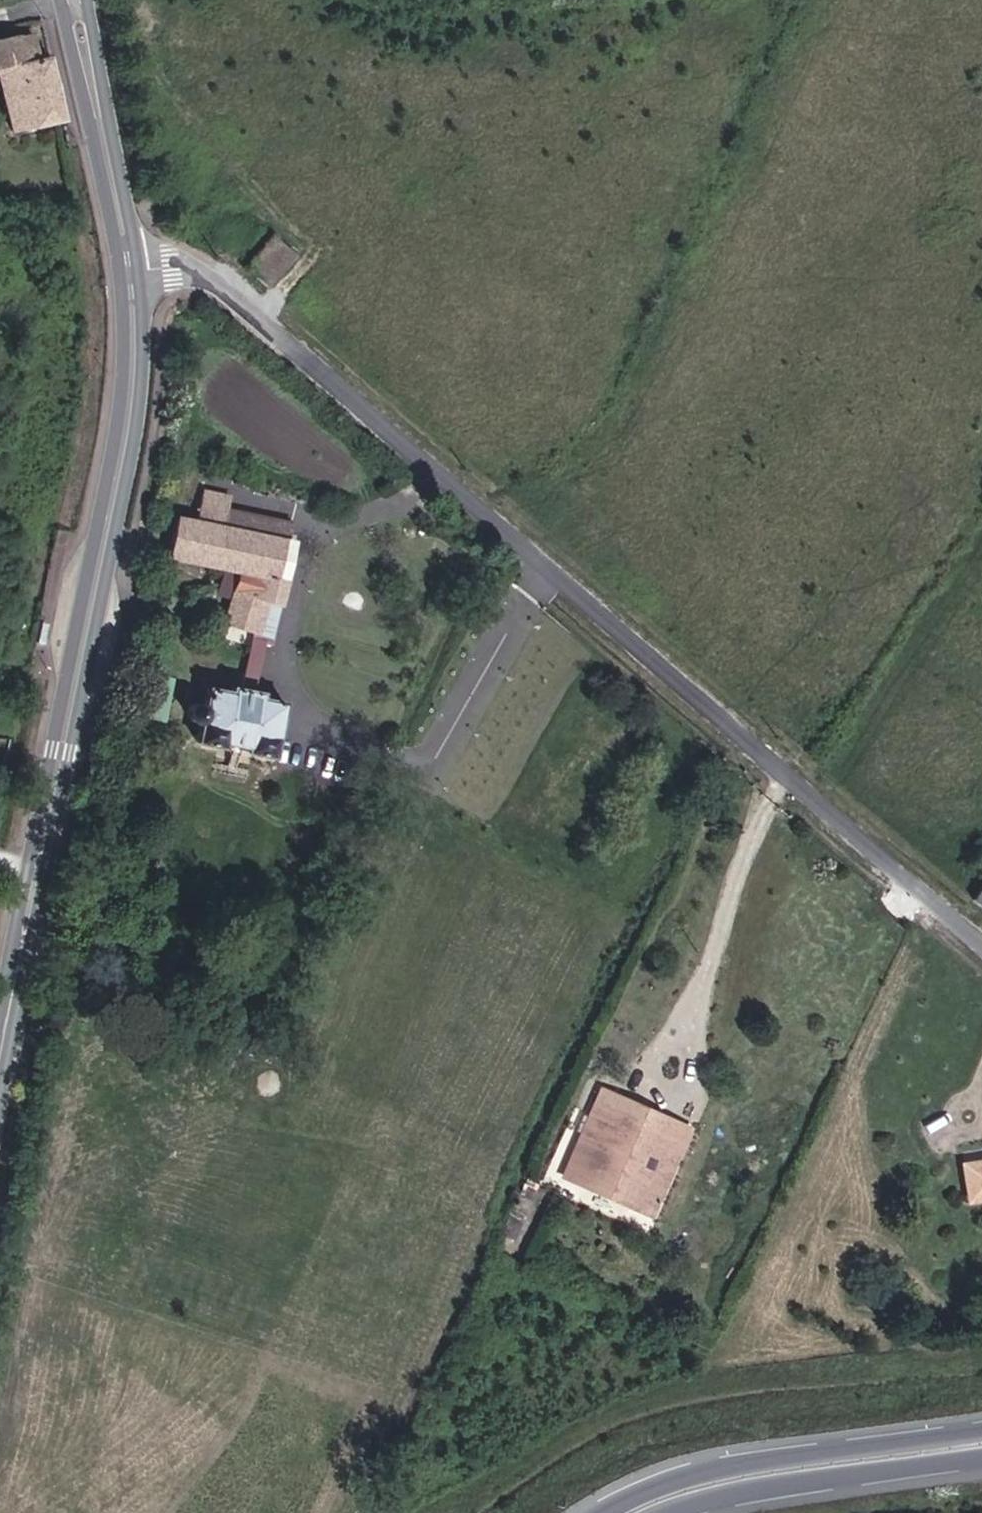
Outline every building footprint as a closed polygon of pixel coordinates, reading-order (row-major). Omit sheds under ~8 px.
[(56,106),(45,44),(34,46),(25,14),(0,23),(0,86),(5,114),(56,106)] [(272,238),(248,268),(269,285),(295,255),(272,238)] [(170,533),(165,554),(236,572),(223,625),(264,635),(271,603),(285,606),(291,580),(277,577),(292,518),(230,503),(233,494),(205,487),(198,517),(181,513),(176,535),(170,533)] [(264,685),(234,679),(233,687),(210,681),(206,694),(196,692),(191,693),(187,697),(185,703),(185,707),(186,709),(187,712),(188,713),(192,717),(202,722),(199,737),(233,745),(230,763),(224,763),(223,771),(252,776),(253,771),(246,766),(250,750),(276,756),(288,699),(263,694),(264,685)] [(689,1119),(603,1079),(562,1173),(648,1213),(689,1119)] [(964,1169),(975,1205),(981,1203),(981,1165),(964,1169)] [(505,1241),(511,1224),(501,1221),(495,1238),(505,1241)]
